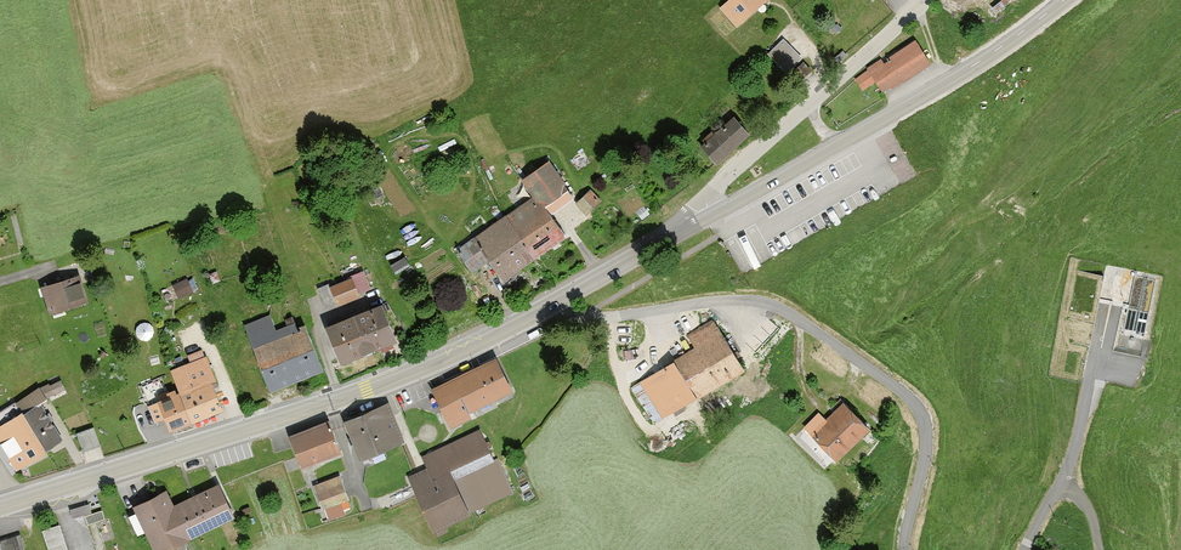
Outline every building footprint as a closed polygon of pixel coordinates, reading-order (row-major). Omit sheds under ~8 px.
[(764,0),(730,0),(723,6),(739,24),(765,1),(764,0)] [(782,41),(769,55),(787,74),(801,60),(782,41)] [(870,70),(856,79),(863,89),(876,81),(882,90),(890,84),(893,88),(929,64),(914,42),(889,59),(890,60),(889,61),(890,62),(884,65),(881,60),(869,68),(870,70)] [(842,51),(835,58),(839,62),(846,55),(842,51)] [(803,62),(794,70),(802,80),(811,71),(803,62)] [(716,163),(747,134),(734,119),(713,137),(711,135),(705,141),(707,143),(702,147),(716,163)] [(508,220),(534,257),(565,235),(549,212),(571,196),(548,163),(524,180),(535,196),(517,209),(519,212),(508,220)] [(577,203),(586,212),(599,201),(589,191),(577,203)] [(516,270),(534,257),(508,220),(501,225),(498,222),(458,250),(472,271),(489,259),(503,279),(511,273),(513,276),(518,273),(516,270)] [(216,271),(209,274),(212,283),(220,280),(216,271)] [(358,293),(369,288),(362,271),(351,276),(352,279),(358,293)] [(78,277),(44,287),(51,310),(64,306),(64,308),(85,301),(78,277)] [(189,277),(175,282),(180,295),(194,290),(189,277)] [(359,296),(358,293),(352,279),(342,283),(349,300),(359,296)] [(326,306),(337,301),(331,287),(329,283),(318,288),(326,306)] [(338,304),(349,300),(342,283),(331,287),(337,301),(338,304)] [(355,316),(369,350),(395,339),(382,305),(355,316)] [(322,369),(305,325),(297,328),(293,317),(285,320),(288,326),(276,331),(270,316),(245,326),(270,389),(322,369)] [(327,328),(341,361),(369,350),(355,316),(327,328)] [(740,367),(713,320),(687,336),(693,347),(644,376),(665,411),(740,367)] [(152,335),(153,331),(152,327),(149,324),(145,323),(141,324),(138,327),(137,331),(138,335),(141,338),(145,339),(149,338),(152,335)] [(180,393),(191,421),(222,409),(214,387),(218,386),(207,358),(184,367),(186,372),(174,376),(181,393),(180,393)] [(445,382),(432,388),(434,392),(448,423),(466,415),(463,409),(508,388),(494,359),(445,382)] [(23,414),(46,450),(61,440),(49,420),(52,418),(49,412),(45,414),(38,403),(45,399),(45,398),(65,387),(62,380),(50,386),(49,384),(38,389),(17,404),(23,414)] [(171,429),(191,421),(180,393),(176,395),(174,391),(169,393),(168,391),(158,395),(161,401),(150,405),(156,421),(166,417),(171,429)] [(863,427),(837,399),(830,406),(832,408),(818,422),(813,418),(809,422),(806,419),(800,425),(831,457),(863,427)] [(365,411),(337,421),(350,456),(396,439),(385,409),(367,416),(365,411)] [(18,467),(46,450),(23,414),(0,428),(0,440),(0,441),(0,446),(2,450),(5,447),(18,467)] [(338,452),(326,420),(284,435),(295,467),(338,452)] [(93,427),(77,433),(83,450),(100,444),(93,427)] [(488,458),(473,429),(419,456),(429,477),(407,488),(430,536),(445,528),(441,521),(510,487),(494,455),(488,458)] [(345,497),(337,474),(309,484),(322,520),(342,513),(338,500),(345,497)] [(229,484),(183,506),(198,539),(245,516),(229,484)] [(145,509),(165,549),(188,549),(191,549),(188,544),(198,539),(183,506),(176,494),(145,509)] [(93,501),(74,506),(76,515),(95,510),(93,501)] [(106,508),(89,514),(92,523),(109,517),(106,508)] [(45,529),(53,549),(72,549),(63,523),(45,529)] [(23,531),(0,539),(0,549),(29,549),(23,531)]
